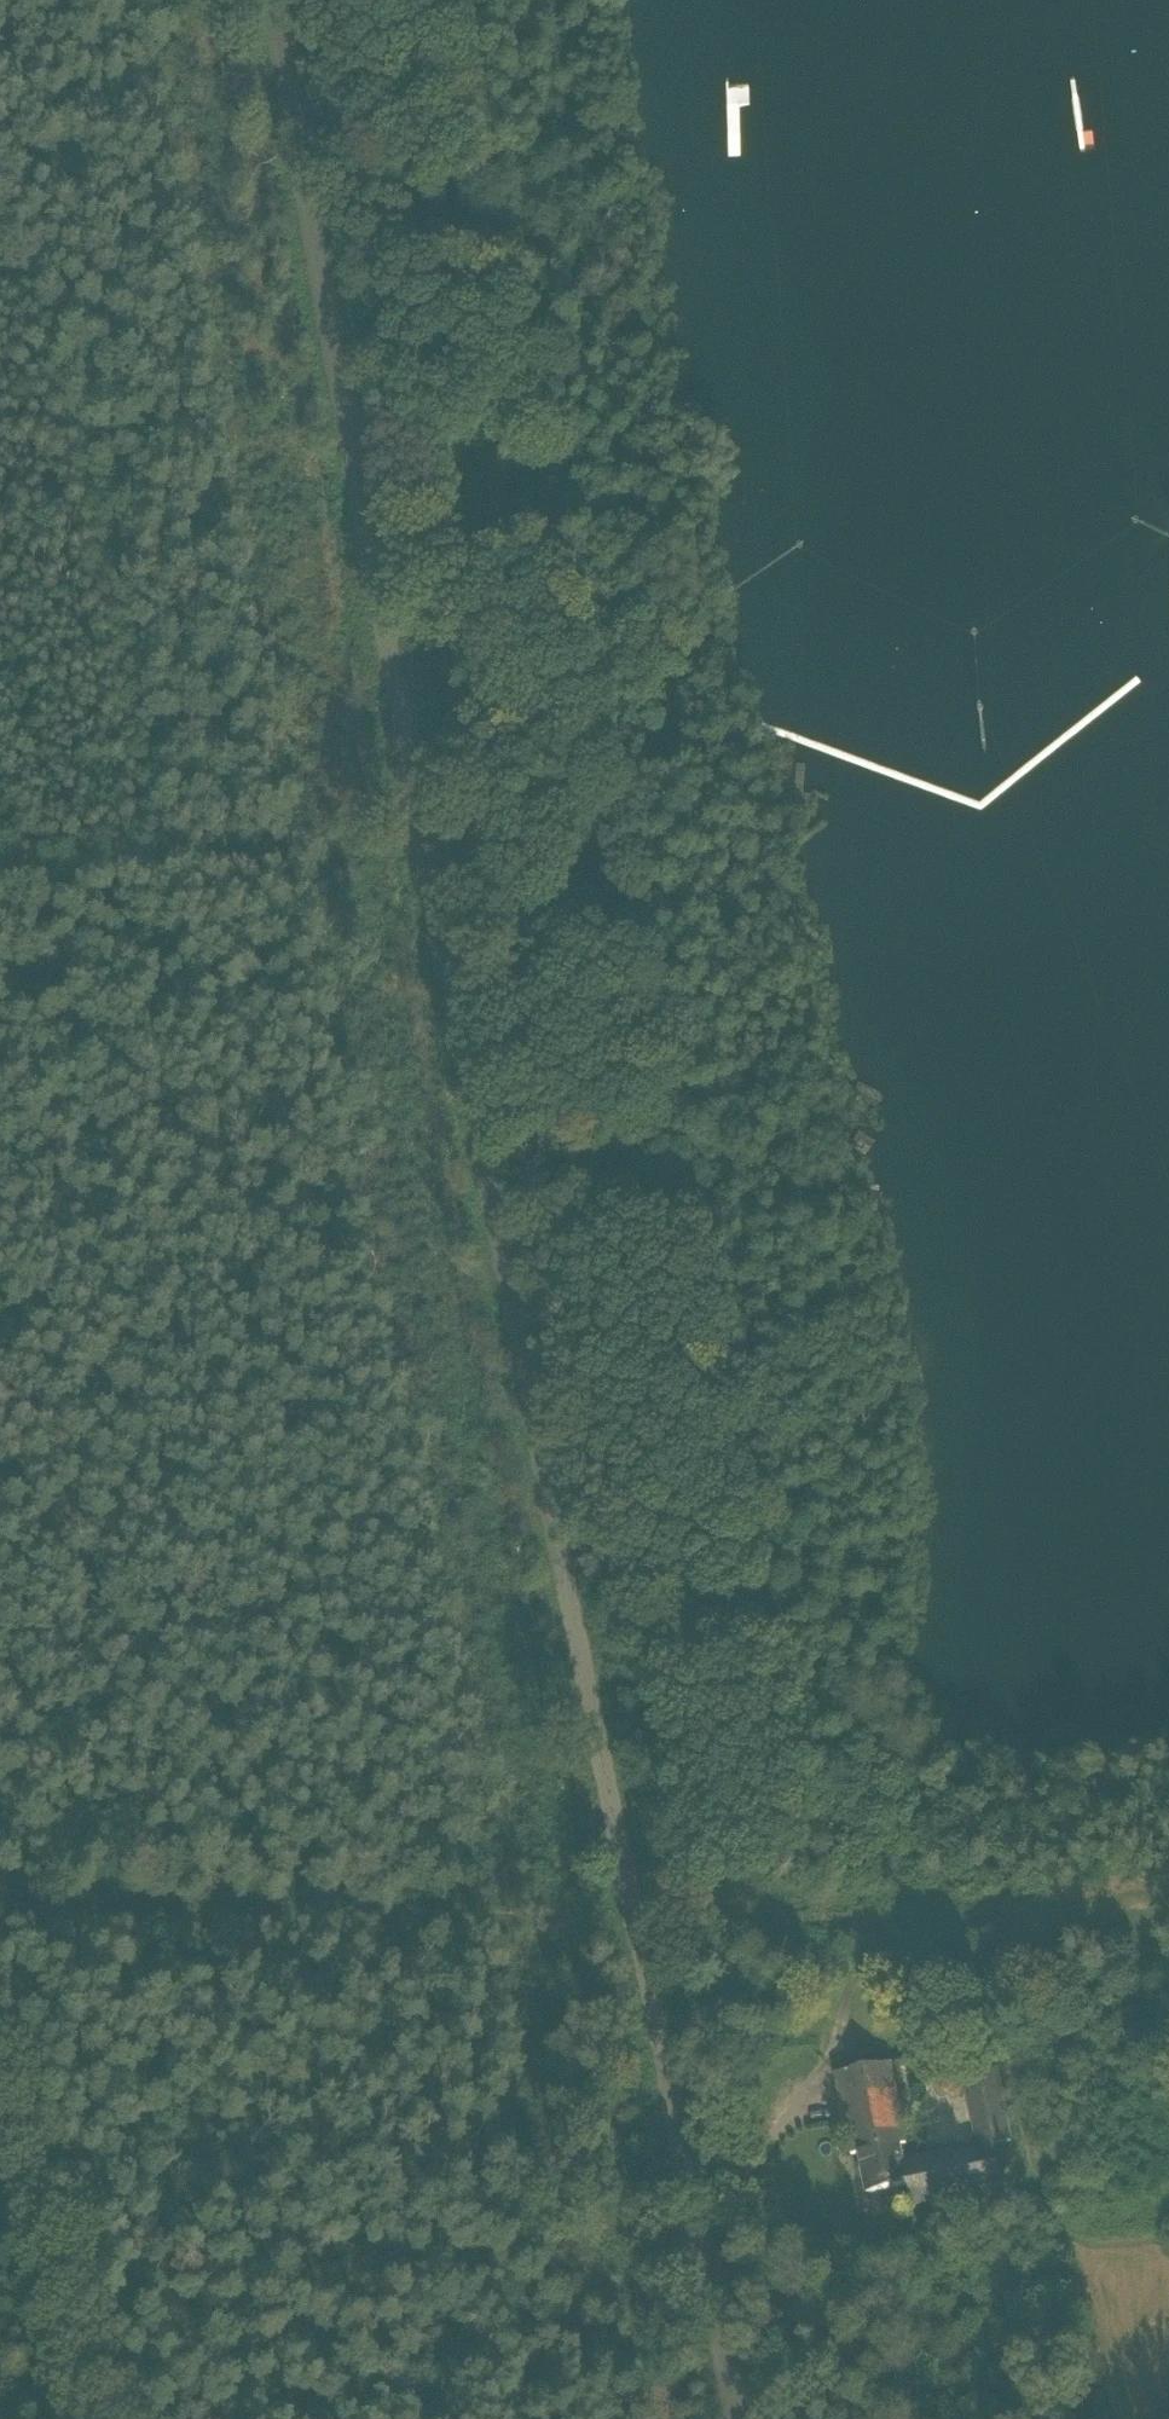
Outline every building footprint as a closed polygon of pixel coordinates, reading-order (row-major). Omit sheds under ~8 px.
[(891,2062),(835,2074),(847,2134),(902,2123),(896,2088),(891,2062)] [(996,2068),(965,2074),(968,2091),(979,2144),(993,2141),(994,2143),(1011,2140),(996,2068)] [(902,2123),(847,2134),(851,2155),(858,2153),(866,2193),(906,2185),(901,2160),(903,2160),(900,2145),(906,2143),(902,2123)] [(903,2160),(901,2160),(906,2185),(910,2206),(966,2195),(1002,2188),(994,2143),(993,2141),(979,2144),(903,2160)] [(966,2195),(910,2206),(915,2231),(971,2220),(966,2195)]
